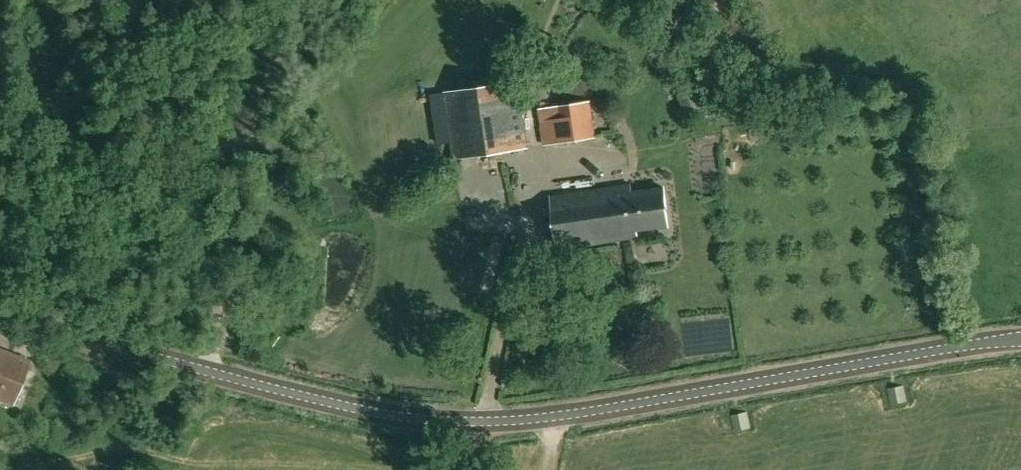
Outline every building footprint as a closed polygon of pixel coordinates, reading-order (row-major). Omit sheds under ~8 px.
[(524,148),(515,82),(445,93),(454,158),(524,148)] [(539,109),(544,146),(596,137),(590,100),(539,109)] [(559,250),(638,238),(637,232),(669,227),(663,187),(632,192),(631,185),(551,196),(559,250)] [(14,402),(30,361),(0,349),(0,397),(14,402)] [(904,386),(887,389),(891,405),(907,402),(904,386)] [(746,412),(730,416),(734,432),(750,429),(746,412)]
